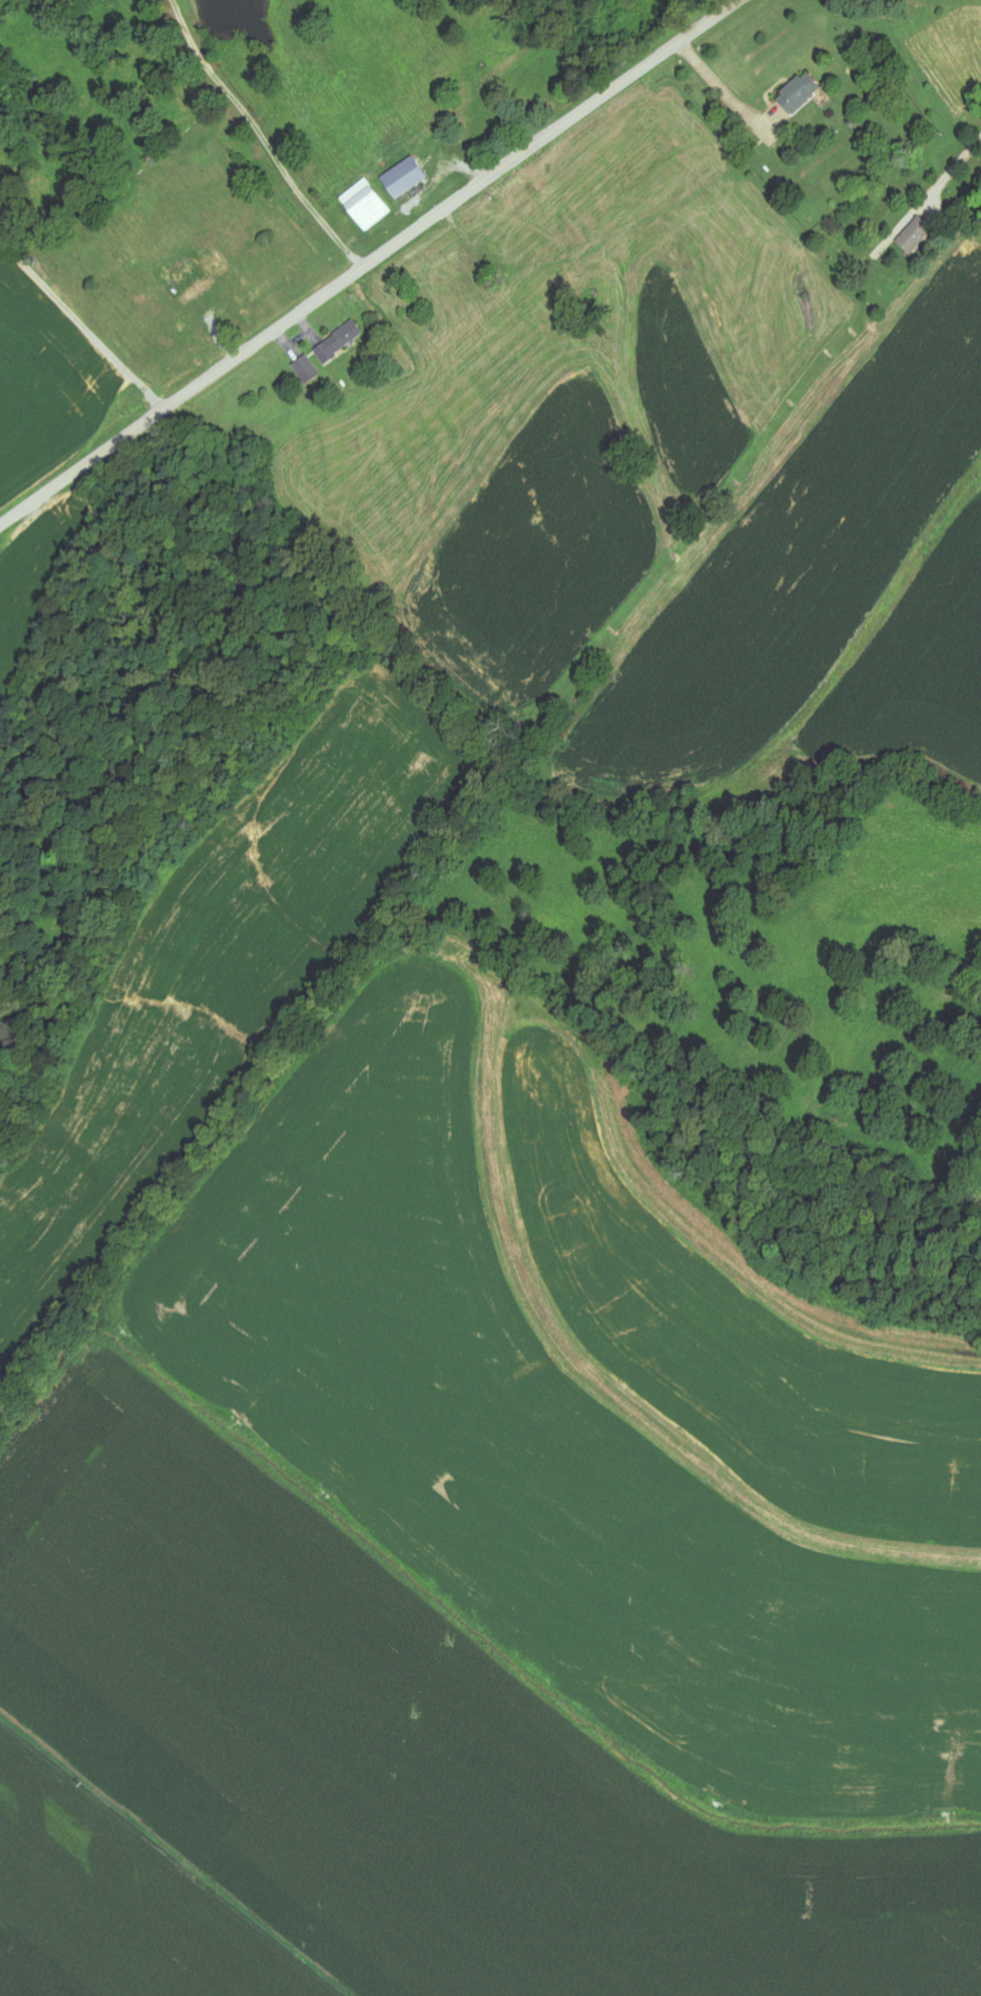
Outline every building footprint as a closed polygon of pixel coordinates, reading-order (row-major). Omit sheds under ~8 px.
[(825,90),(807,72),(777,100),(795,118),(825,90)] [(397,202),(430,179),(414,157),(382,179),(397,202)] [(341,201),(368,233),(394,212),(367,180),(341,201)] [(936,230),(919,217),(898,244),(914,257),(936,230)] [(366,335),(356,321),(316,350),(326,364),(366,335)] [(323,376),(311,355),(295,364),(307,385),(323,376)]
